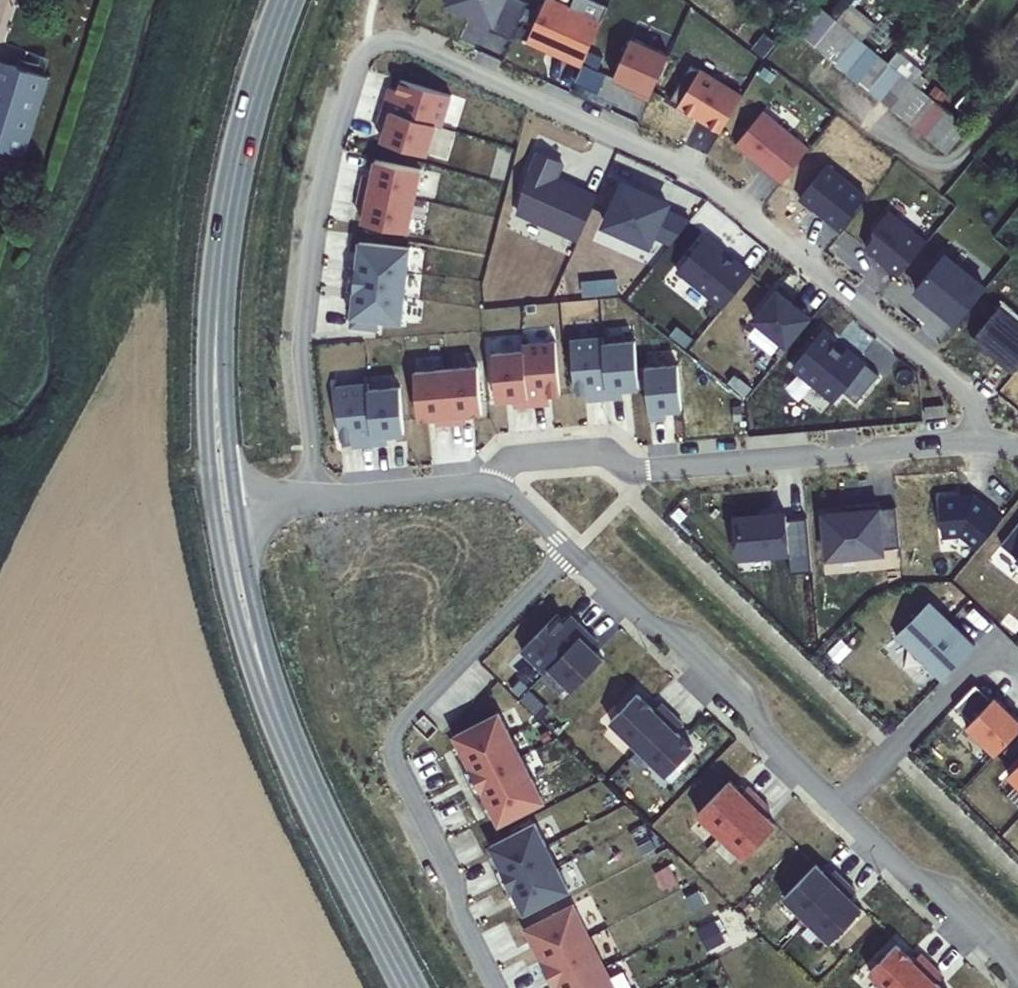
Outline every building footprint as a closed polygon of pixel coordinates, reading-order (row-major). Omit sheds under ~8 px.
[(447,7),(471,18),(472,14),(492,23),(489,30),(512,41),(529,2),(524,0),(451,0),(447,7)] [(583,67),(603,22),(554,0),(547,0),(528,42),(583,67)] [(824,8),(814,0),(813,0),(801,14),(792,26),(802,35),(824,8)] [(872,28),(875,24),(851,3),(838,19),(847,27),(858,36),(863,39),(872,28)] [(802,35),(814,45),(836,18),(824,8),(802,35)] [(814,45),(824,53),(847,27),(838,19),(836,18),(814,45)] [(824,53),(835,62),(858,36),(847,27),(824,53)] [(898,49),(872,28),(863,39),(869,45),(880,54),(888,60),(895,52),(898,49)] [(835,62),(847,71),(869,45),(863,39),(858,36),(835,62)] [(634,94),(650,101),(670,55),(633,38),(615,79),(637,88),(634,94)] [(847,71),(858,80),(880,54),(869,45),(847,71)] [(895,52),(888,60),(890,62),(894,65),(901,57),(895,52)] [(858,80),(869,89),(890,62),(888,60),(880,54),(858,80)] [(19,158),(46,79),(0,62),(0,152),(19,158)] [(869,89),(880,98),(902,72),(894,65),(890,62),(869,89)] [(903,71),(915,81),(922,72),(910,62),(903,71)] [(671,101),(722,133),(744,97),(693,65),(671,101)] [(902,72),(880,98),(892,108),(914,81),(902,72)] [(443,127),(452,96),(402,81),(397,97),(389,94),(380,124),(388,126),(383,142),(427,156),(437,125),(443,127)] [(892,108),(902,116),(923,90),(914,81),(892,108)] [(913,125),(935,99),(923,90),(902,116),(913,125)] [(913,125),(924,134),(946,108),(941,103),(935,99),(913,125)] [(946,108),(924,134),(935,143),(957,117),(946,108)] [(736,145),(782,183),(811,148),(765,111),(736,145)] [(947,153),(969,127),(957,117),(935,143),(947,153)] [(580,240),(599,199),(556,179),(563,162),(538,151),(529,170),(518,212),(580,240)] [(409,233),(423,170),(377,161),(374,177),(365,175),(359,205),(367,207),(364,223),(409,233)] [(841,230),(867,197),(828,166),(802,199),(841,230)] [(672,245),(691,222),(666,210),(668,204),(625,185),(606,226),(650,245),(654,237),(672,245)] [(885,268),(898,279),(927,243),(889,211),(875,229),(876,237),(866,248),(888,265),(885,268)] [(724,308),(753,273),(735,259),(734,261),(724,253),(724,250),(706,236),(678,271),(724,308)] [(410,248),(361,243),(351,327),(378,330),(379,320),(402,323),(410,248)] [(941,314),(956,326),(986,289),(944,255),(916,290),(932,303),(942,311),(941,314)] [(788,348),(812,319),(778,290),(754,320),(788,348)] [(973,339),(1014,373),(1017,369),(1017,319),(1001,305),(973,339)] [(837,342),(823,330),(794,366),(836,400),(843,392),(857,403),(880,375),(865,363),(864,365),(846,351),(844,353),(834,345),(837,342)] [(604,338),(571,341),(576,394),(593,392),(594,401),(624,398),(623,390),(647,387),(646,369),(643,341),(604,345),(604,338)] [(561,395),(556,343),(524,346),(525,352),(493,355),(497,401),(514,400),(514,408),(545,405),(544,397),(561,395)] [(679,365),(646,369),(647,387),(651,420),(667,419),(666,411),(683,409),(679,365)] [(479,367),(415,373),(419,419),(436,417),(437,426),(467,423),(466,415),(483,413),(479,367)] [(369,384),(337,387),(341,440),(358,438),(359,446),(389,444),(389,436),(405,434),(401,388),(370,391),(369,384)] [(944,406),(926,407),(927,420),(945,418),(944,406)] [(974,495),(940,498),(943,537),(962,536),(978,549),(1003,519),(974,495)] [(824,514),(828,558),(884,553),(883,549),(901,548),(897,507),(880,509),(879,504),(846,507),(847,512),(824,514)] [(734,518),(737,557),(790,552),(787,515),(754,518),(754,516),(734,518)] [(897,636),(942,680),(976,646),(930,602),(897,636)] [(557,614),(522,651),(545,674),(550,669),(586,631),(575,620),(569,626),(557,614)] [(597,641),(586,631),(550,669),(573,691),(603,659),(591,647),(597,641)] [(995,755),(1017,731),(1017,719),(1013,714),(1012,715),(995,697),(992,700),(976,685),(955,707),(971,722),(966,727),(995,755)] [(639,749),(672,714),(661,704),(655,711),(638,694),(610,722),(639,749)] [(499,713),(454,736),(466,759),(510,736),(499,713)] [(683,725),(672,714),(639,749),(667,776),(694,748),(677,732),(683,725)] [(510,736),(466,759),(477,780),(521,758),(510,736)] [(521,758),(477,780),(488,802),(533,780),(521,758)] [(1008,775),(1017,784),(1017,765),(1008,775)] [(533,780),(488,802),(499,825),(544,802),(533,780)] [(715,843),(759,798),(748,787),(742,793),(730,781),(692,821),(715,843)] [(770,808),(759,798),(715,843),(738,865),(776,826),(764,814),(770,808)] [(535,824),(491,846),(502,869),(547,846),(535,824)] [(547,846),(502,869),(513,891),(558,868),(547,846)] [(816,865),(778,904),(801,927),(845,881),(834,871),(828,877),(816,865)] [(558,868),(513,891),(525,913),(569,891),(558,868)] [(856,892),(845,881),(801,927),(824,949),(862,910),(850,898),(856,892)] [(525,930),(541,962),(589,937),(573,906),(525,930)] [(541,962),(554,987),(565,987),(605,968),(589,937),(541,962)] [(931,965),(920,954),(915,960),(902,949),(874,978),(885,987),(909,987),(931,965)] [(931,965),(909,987),(943,987),(937,981),(942,976),(931,965)] [(565,987),(615,987),(605,968),(565,987)]
